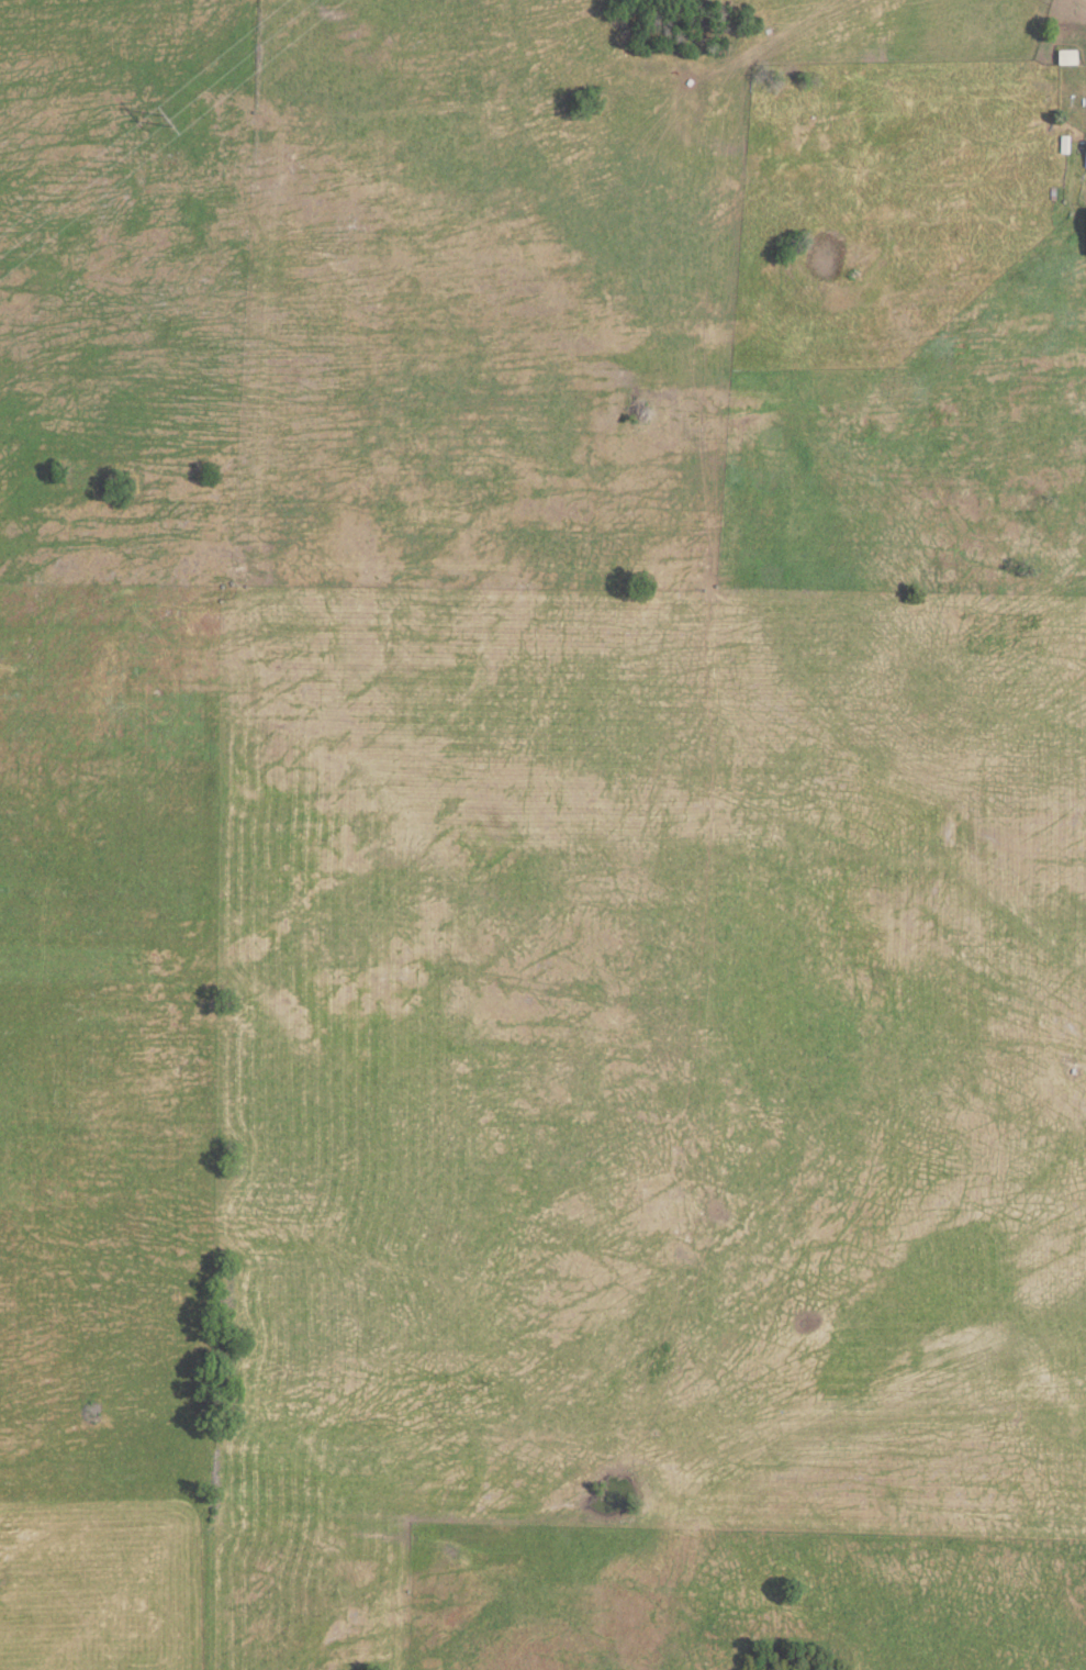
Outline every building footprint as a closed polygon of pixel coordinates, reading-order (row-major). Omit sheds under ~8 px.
[(1056,62),(1074,62),(1074,48),(1056,48),(1056,62)]
